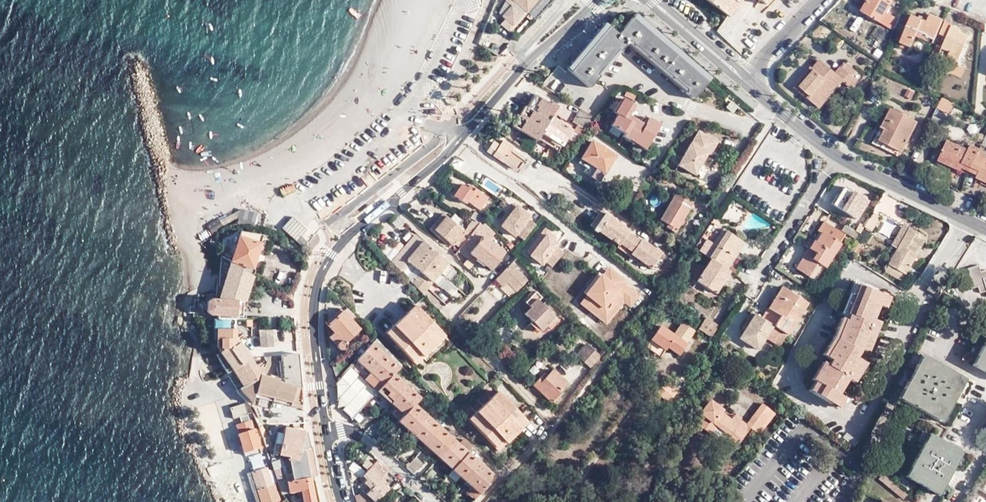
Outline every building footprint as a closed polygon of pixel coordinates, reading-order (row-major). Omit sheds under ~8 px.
[(508,24),(511,26),(523,12),(525,14),(537,0),(509,0),(512,3),(510,6),(501,18),(504,20),(508,24)] [(727,16),(739,0),(705,0),(727,16)] [(887,10),(891,2),(894,5),(897,1),(895,0),(866,0),(861,7),(880,20),(887,10)] [(880,20),(893,30),(898,17),(887,10),(880,20)] [(924,37),(933,40),(943,18),(930,13),(928,18),(922,15),(921,18),(911,13),(902,32),(899,30),(895,37),(910,44),(916,33),(918,28),(926,32),(924,37)] [(707,81),(710,78),(634,14),(630,18),(707,81)] [(591,40),(566,69),(589,88),(615,57),(626,43),(659,71),(692,99),(707,81),(630,18),(617,35),(604,24),(591,40)] [(496,39),(508,24),(504,20),(491,34),(496,39)] [(601,21),(587,37),(591,40),(604,24),(601,21)] [(952,24),(944,21),(939,33),(946,36),(936,58),(945,63),(946,60),(955,64),(968,36),(958,32),(960,29),(952,26),(952,24)] [(883,40),(888,31),(878,27),(874,36),(883,40)] [(916,33),(924,37),(926,32),(918,28),(916,33)] [(491,35),(482,32),(478,44),(483,47),(491,35)] [(584,34),(559,63),(566,69),(591,40),(587,37),(584,34)] [(872,54),(880,58),(881,55),(875,50),(872,54)] [(856,80),(851,75),(841,67),(840,67),(835,73),(819,60),(812,68),(814,70),(799,86),(810,96),(808,98),(819,107),(842,80),(851,87),(856,80)] [(841,67),(851,75),(855,71),(845,62),(841,67)] [(795,87),(808,98),(810,96),(799,86),(814,70),(812,68),(811,67),(795,87)] [(517,115),(506,135),(519,144),(526,134),(535,140),(536,138),(557,151),(570,129),(552,117),(549,115),(553,108),(557,110),(558,107),(548,101),(547,103),(533,95),(526,108),(520,117),(517,115)] [(649,114),(642,125),(627,116),(635,103),(623,95),(615,109),(619,112),(612,123),(625,131),(623,134),(645,149),(662,122),(649,114)] [(736,106),(731,102),(726,107),(732,112),(736,106)] [(523,106),(517,115),(520,117),(526,108),(523,106)] [(573,130),(582,137),(590,125),(595,117),(582,109),(579,116),(576,114),(572,121),(576,124),(573,130)] [(890,110),(881,128),(885,130),(880,140),(899,150),(903,152),(918,122),(890,110)] [(885,130),(881,128),(879,127),(872,143),(896,155),(899,150),(880,140),(885,130)] [(571,133),(580,139),(582,137),(573,130),(571,133)] [(660,166),(673,174),(678,165),(694,174),(707,153),(710,155),(718,140),(706,133),(705,134),(699,131),(692,143),(690,143),(681,158),(670,151),(660,166)] [(523,159),(510,150),(511,148),(512,146),(502,139),(497,144),(492,141),(486,149),(502,161),(503,159),(517,168),(523,159)] [(616,156),(592,141),(581,158),(605,174),(616,156)] [(957,164),(970,170),(978,152),(970,148),(968,151),(948,142),(939,160),(955,167),(957,164)] [(510,150),(523,159),(525,157),(511,148),(510,150)] [(982,180),(985,182),(985,159),(985,158),(985,156),(978,152),(970,170),(984,176),(982,180)] [(502,161),(515,171),(517,168),(503,159),(502,161)] [(576,166),(571,163),(566,171),(571,175),(576,166)] [(955,167),(968,174),(970,170),(957,164),(955,167)] [(970,170),(968,174),(982,180),(984,176),(970,170)] [(480,209),(489,196),(470,183),(467,186),(461,182),(453,194),(465,203),(467,201),(480,209)] [(843,198),(848,189),(845,186),(839,196),(843,198)] [(868,200),(848,189),(843,198),(839,196),(834,204),(857,218),(868,200)] [(675,232),(679,225),(682,220),(694,201),(677,190),(660,219),(667,224),(666,226),(675,232)] [(534,224),(535,224),(527,217),(528,214),(522,209),(520,212),(518,210),(519,207),(513,203),(507,211),(510,212),(502,222),(501,223),(501,224),(514,234),(516,232),(524,238),(534,224)] [(599,210),(594,207),(592,210),(595,212),(587,224),(594,229),(595,228),(589,224),(599,210)] [(241,209),(238,218),(256,222),(258,213),(241,209)] [(627,252),(634,257),(633,258),(635,259),(636,258),(648,267),(649,266),(650,267),(661,253),(640,238),(639,239),(637,237),(637,238),(635,239),(623,231),(625,229),(628,231),(628,230),(600,209),(599,210),(589,224),(595,228),(594,229),(615,243),(616,242),(628,250),(627,252)] [(473,211),(469,217),(478,222),(480,223),(483,217),(473,211)] [(499,220),(502,222),(510,212),(507,211),(499,220)] [(428,227),(432,230),(434,228),(446,216),(442,212),(428,227)] [(293,216),(283,228),(297,241),(302,236),(307,230),(293,216)] [(454,241),(460,246),(462,243),(472,230),(468,226),(464,231),(446,216),(434,228),(448,241),(452,244),(454,241)] [(723,223),(715,217),(713,220),(721,225),(723,223)] [(207,226),(212,234),(223,227),(218,219),(207,226)] [(470,253),(477,259),(491,269),(503,252),(499,249),(488,240),(477,232),(479,230),(490,238),(494,232),(486,222),(481,224),(480,223),(478,222),(472,230),(462,243),(471,250),(470,253)] [(821,232),(816,241),(834,253),(840,244),(837,242),(843,233),(823,222),(818,230),(821,232)] [(860,232),(865,225),(861,222),(856,230),(860,232)] [(856,230),(847,224),(843,229),(857,238),(860,232),(856,230)] [(714,244),(707,255),(711,258),(729,268),(739,250),(745,241),(724,227),(714,244)] [(446,243),(448,241),(434,228),(432,230),(446,243)] [(552,266),(563,252),(556,246),(558,243),(553,240),(550,237),(553,234),(544,228),(535,240),(539,243),(530,253),(530,254),(529,255),(541,264),(545,260),(552,266)] [(628,231),(625,229),(623,231),(635,239),(637,238),(637,237),(628,231)] [(901,279),(915,254),(914,254),(917,248),(919,248),(924,238),(908,229),(884,271),(901,279)] [(238,265),(252,274),(255,273),(256,269),(253,267),(263,234),(242,231),(232,260),(239,263),(238,265)] [(488,240),(499,249),(504,243),(494,232),(490,238),(488,240)] [(389,241),(380,250),(400,271),(410,260),(421,272),(411,282),(421,292),(432,281),(448,266),(449,265),(419,234),(400,252),(389,241)] [(309,242),(302,236),(297,241),(303,247),(309,242)] [(816,241),(809,238),(805,245),(809,248),(797,268),(810,276),(818,262),(822,264),(826,266),(834,253),(816,241)] [(707,239),(700,250),(707,255),(714,244),(707,239)] [(527,251),(530,254),(530,253),(539,243),(535,240),(527,251)] [(748,242),(745,241),(739,250),(742,252),(748,242)] [(628,250),(616,242),(615,243),(614,245),(633,258),(634,257),(627,252),(628,250)] [(460,246),(458,250),(474,263),(477,259),(470,253),(471,250),(462,243),(460,246)] [(808,249),(800,244),(787,260),(795,266),(808,249)] [(855,244),(850,257),(857,260),(863,247),(855,244)] [(914,254),(915,254),(918,256),(922,250),(919,248),(917,248),(914,254)] [(520,261),(517,257),(510,264),(513,267),(520,261)] [(729,268),(711,258),(697,280),(716,292),(730,269),(729,268)] [(232,260),(219,299),(223,299),(243,301),(252,274),(238,265),(239,263),(232,260)] [(818,262),(810,276),(814,278),(822,264),(818,262)] [(499,275),(506,281),(511,287),(513,285),(517,289),(526,281),(513,267),(510,264),(499,275)] [(453,271),(448,266),(432,281),(437,287),(453,271)] [(611,276),(614,272),(609,267),(605,272),(611,276)] [(985,278),(984,272),(976,273),(975,268),(962,271),(967,287),(973,286),(975,292),(981,291),(982,296),(985,296),(985,278)] [(606,322),(624,299),(630,291),(621,285),(623,282),(625,280),(614,272),(611,276),(605,272),(602,276),(587,295),(596,301),(589,309),(606,322)] [(584,292),(587,295),(602,276),(598,273),(584,292)] [(499,275),(495,278),(501,285),(506,281),(499,275)] [(630,291),(624,299),(631,305),(638,294),(623,282),(621,285),(630,291)] [(888,296),(857,282),(844,311),(850,313),(847,319),(842,317),(837,330),(832,337),(823,353),(831,358),(827,364),(823,361),(810,379),(814,381),(809,388),(837,406),(843,397),(837,393),(847,377),(853,381),(861,368),(864,363),(855,356),(858,351),(860,346),(866,349),(873,334),(878,320),(872,317),(878,304),(884,306),(888,296)] [(939,287),(931,282),(926,291),(933,296),(939,287)] [(775,310),(787,290),(781,286),(768,306),(775,310)] [(762,317),(787,333),(806,301),(787,290),(775,310),(768,306),(762,317)] [(524,313),(532,321),(534,319),(542,328),(546,324),(550,329),(558,321),(538,300),(541,297),(535,291),(525,302),(530,307),(524,313)] [(582,303),(589,309),(596,301),(587,295),(582,303)] [(218,299),(216,299),(212,299),(208,302),(208,310),(212,313),(218,314),(219,299),(218,299)] [(236,315),(237,300),(223,299),(219,299),(218,314),(218,318),(236,318),(236,315)] [(404,322),(418,308),(414,305),(401,318),(404,322)] [(328,324),(342,311),(340,308),(326,322),(328,324)] [(390,336),(413,359),(420,352),(423,355),(444,333),(418,308),(404,322),(401,318),(393,326),(397,329),(390,336)] [(359,328),(342,311),(328,324),(334,330),(329,335),(337,343),(337,346),(339,348),(342,349),(344,348),(346,346),(346,345),(345,342),(359,328)] [(740,327),(744,329),(754,313),(751,311),(740,327)] [(779,346),(787,333),(762,317),(754,313),(744,329),(741,333),(760,345),(764,337),(779,346)] [(698,329),(711,337),(719,325),(706,317),(698,329)] [(534,319),(532,321),(541,330),(542,328),(534,319)] [(693,330),(682,322),(673,335),(659,326),(650,338),(664,348),(666,346),(678,353),(685,344),(683,343),(693,330)] [(386,333),(390,336),(397,329),(393,326),(386,333)] [(216,344),(220,352),(229,346),(229,345),(236,341),(236,327),(217,327),(216,344)] [(259,329),(261,346),(273,345),(272,337),(272,329),(259,329)] [(757,349),(760,345),(741,333),(739,337),(757,349)] [(976,353),(981,356),(977,365),(985,370),(985,334),(976,353)] [(220,352),(217,354),(227,373),(228,372),(251,358),(240,342),(230,348),(229,346),(220,352)] [(356,359),(336,381),(337,399),(339,404),(343,404),(345,407),(342,409),(351,418),(352,418),(378,390),(394,373),(399,367),(400,367),(391,359),(394,356),(388,349),(384,353),(382,356),(380,354),(382,352),(371,342),(365,349),(356,359)] [(359,344),(348,351),(356,359),(365,349),(359,344)] [(585,344),(577,354),(589,365),(598,355),(585,344)] [(420,352),(413,359),(418,364),(424,357),(423,355),(420,352)] [(286,403),(303,408),(301,388),(298,353),(282,354),(281,359),(279,360),(279,362),(280,375),(277,375),(271,373),(270,376),(266,374),(262,373),(260,376),(260,378),(240,388),(239,388),(252,400),(254,395),(255,391),(287,399),(286,403)] [(972,362),(977,365),(981,356),(976,353),(972,362)] [(264,368),(262,373),(266,374),(275,354),(271,354),(264,367),(264,368)] [(921,366),(925,357),(922,355),(917,364),(921,366)] [(957,385),(962,376),(925,357),(921,366),(917,364),(904,389),(907,391),(902,400),(938,419),(943,410),(947,412),(954,400),(961,387),(957,385)] [(240,387),(240,388),(260,378),(260,376),(262,373),(260,371),(264,368),(261,365),(257,367),(252,358),(251,358),(228,372),(240,387)] [(547,374),(547,375),(544,378),(541,375),(533,384),(555,405),(561,398),(557,394),(567,383),(552,369),(547,374)] [(394,373),(378,390),(391,402),(404,388),(401,386),(403,383),(394,373)] [(966,378),(962,376),(957,385),(961,387),(966,378)] [(252,400),(239,388),(237,390),(251,405),(252,400)] [(404,414),(420,397),(409,388),(407,391),(404,388),(391,402),(395,405),(398,408),(404,414)] [(907,391),(904,389),(899,398),(902,400),(907,391)] [(254,395),(286,403),(287,399),(255,391),(254,395)] [(468,420),(471,424),(499,395),(495,392),(468,420)] [(502,440),(505,443),(523,425),(519,422),(523,418),(499,395),(471,424),(495,447),(502,440)] [(413,431),(425,418),(423,415),(430,407),(420,397),(404,414),(400,419),(399,421),(406,428),(408,426),(413,431)] [(733,446),(745,430),(730,418),(720,410),(722,408),(710,397),(699,410),(704,414),(697,422),(708,431),(711,427),(715,423),(729,434),(724,439),(733,446)] [(234,416),(246,413),(243,402),(231,405),(234,416)] [(745,423),(749,426),(752,429),(758,422),(763,426),(774,412),(762,402),(745,423)] [(400,419),(404,414),(398,408),(395,405),(393,408),(393,412),(400,419)] [(942,421),(947,412),(943,410),(938,419),(942,421)] [(730,418),(745,430),(749,426),(745,423),(734,413),(730,418)] [(425,444),(440,427),(431,418),(428,421),(425,418),(413,431),(419,436),(418,438),(419,439),(425,444)] [(236,424),(239,433),(253,429),(251,420),(236,424)] [(758,422),(752,429),(757,433),(763,426),(758,422)] [(724,439),(729,434),(715,423),(711,427),(724,439)] [(291,474),(285,475),(286,480),(310,476),(306,449),(302,448),(302,447),(305,430),(297,428),(298,426),(294,425),(293,428),(285,426),(284,433),(277,432),(272,450),(280,452),(279,453),(283,455),(283,456),(288,458),(288,460),(285,461),(287,469),(290,468),(291,474)] [(261,435),(265,445),(271,444),(268,435),(265,436),(262,426),(261,426),(259,427),(259,429),(259,430),(261,435)] [(440,455),(452,442),(449,439),(451,436),(440,427),(425,444),(433,452),(434,450),(440,455)] [(238,433),(244,455),(248,453),(249,456),(261,453),(257,440),(254,429),(253,429),(239,433),(238,433)] [(418,438),(419,436),(413,431),(405,440),(410,445),(418,438)] [(930,433),(924,443),(929,445),(934,435),(930,433)] [(257,440),(261,453),(265,452),(266,450),(265,445),(261,435),(258,437),(259,440),(257,440)] [(929,445),(924,443),(912,467),(916,469),(911,479),(937,493),(942,483),(946,485),(953,473),(959,461),(955,459),(960,449),(934,435),(929,445)] [(458,443),(467,451),(471,446),(463,438),(458,443)] [(498,451),(505,443),(502,440),(495,447),(498,451)] [(451,468),(467,451),(458,443),(457,442),(455,444),(452,442),(440,455),(445,460),(445,462),(451,468)] [(429,456),(433,452),(425,444),(421,449),(429,456)] [(306,449),(310,476),(315,476),(314,475),(309,447),(302,447),(302,448),(306,449)] [(964,451),(960,449),(955,459),(959,461),(964,451)] [(467,479),(479,466),(476,463),(478,461),(467,451),(451,468),(460,476),(462,474),(467,479)] [(406,466),(412,472),(421,461),(415,456),(406,466)] [(354,464),(351,469),(361,476),(364,471),(354,464)] [(373,465),(369,469),(379,479),(384,475),(373,465)] [(273,469),(280,492),(282,494),(302,491),(303,501),(315,501),(311,479),(310,476),(286,480),(285,475),(283,466),(273,469)] [(479,493),(495,476),(484,466),(481,468),(479,466),(467,479),(473,484),(471,486),(474,488),(479,493)] [(916,469),(912,467),(906,476),(911,479),(916,469)] [(257,489),(271,485),(266,468),(252,472),(257,489)] [(455,481),(460,476),(451,468),(446,473),(455,481)] [(389,488),(379,479),(369,469),(359,479),(367,486),(362,490),(374,501),(376,501),(389,488)] [(247,473),(252,491),(257,489),(252,472),(250,472),(247,473)] [(908,493),(883,474),(879,478),(904,498),(908,493)] [(942,483),(937,493),(941,496),(946,485),(942,483)] [(279,501),(274,484),(271,485),(257,489),(261,501),(279,501)] [(474,499),(479,493),(474,488),(468,494),(474,499)] [(256,501),(261,501),(257,489),(252,491),(256,501)] [(362,490),(359,493),(355,495),(357,501),(373,501),(374,501),(362,490)]
